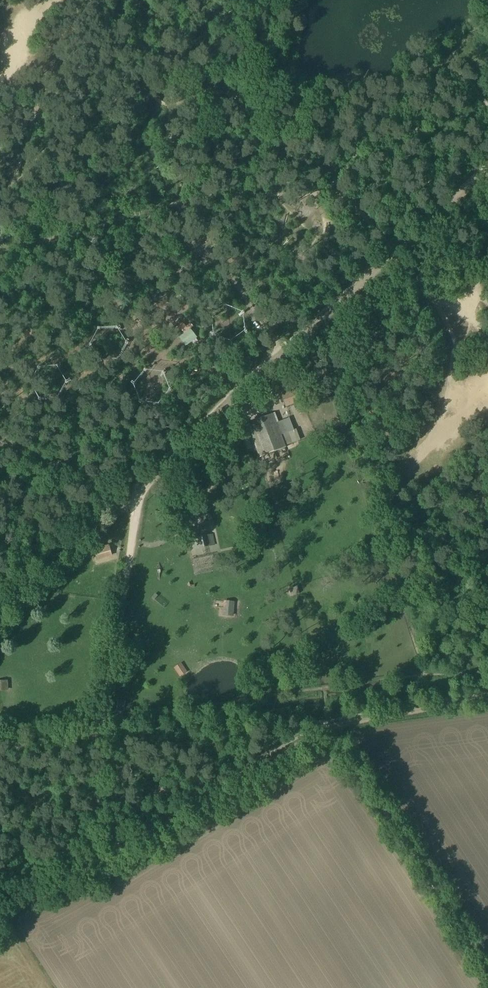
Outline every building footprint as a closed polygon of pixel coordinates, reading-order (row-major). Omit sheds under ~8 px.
[(197,337),(191,329),(179,338),(185,346),(197,337)] [(298,401),(295,392),(283,396),(286,405),(298,401)] [(247,424),(260,457),(286,447),(273,414),(247,424)] [(213,535),(193,539),(195,548),(215,544),(213,535)] [(93,547),(95,563),(112,560),(110,545),(93,547)] [(297,585),(289,588),(291,596),(300,594),(297,585)] [(234,616),(235,601),(224,600),(223,615),(234,616)] [(173,666),(178,677),(187,672),(182,662),(173,666)] [(118,699),(116,710),(123,711),(125,700),(118,699)]
